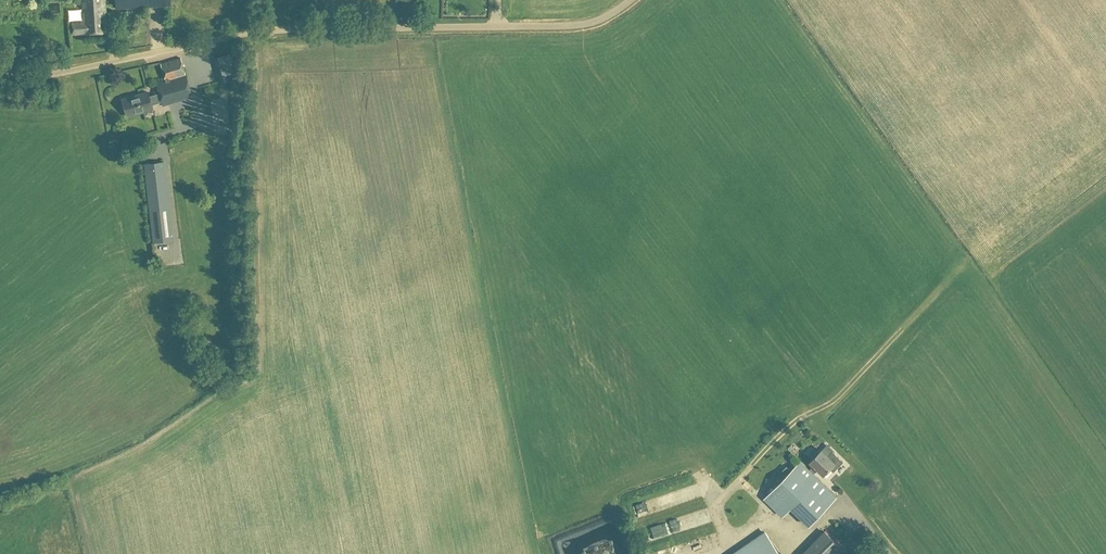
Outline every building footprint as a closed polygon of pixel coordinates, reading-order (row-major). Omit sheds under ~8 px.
[(73,33),(85,32),(85,33),(107,31),(104,0),(83,0),(84,19),(81,19),(82,21),(72,22),(73,33)] [(170,0),(115,0),(116,8),(170,5),(170,0)] [(471,16),(486,15),(486,0),(470,0),(471,16)] [(235,52),(232,52),(214,57),(220,82),(238,78),(233,57),(236,56),(235,52)] [(160,93),(162,101),(163,105),(193,96),(181,57),(161,63),(166,79),(157,82),(160,93)] [(162,101),(160,93),(150,96),(148,91),(122,99),(127,116),(153,108),(152,104),(162,101)] [(169,108),(170,126),(181,126),(179,103),(175,103),(175,108),(169,108)] [(154,242),(173,240),(164,162),(145,164),(154,242)] [(801,460),(785,477),(764,499),(783,516),(791,508),(809,525),(837,496),(814,473),(818,469),(824,475),(831,468),(833,471),(843,462),(833,452),(829,456),(822,450),(810,461),(813,465),(809,469),(801,460)] [(718,481),(734,466),(727,458),(710,473),(718,481)] [(584,497),(566,502),(569,512),(587,507),(584,497)] [(619,516),(586,529),(596,553),(634,553),(619,516)] [(834,520),(825,531),(835,540),(845,529),(834,520)] [(730,553),(782,553),(765,530),(730,553)] [(825,531),(802,553),(847,553),(825,531)]
